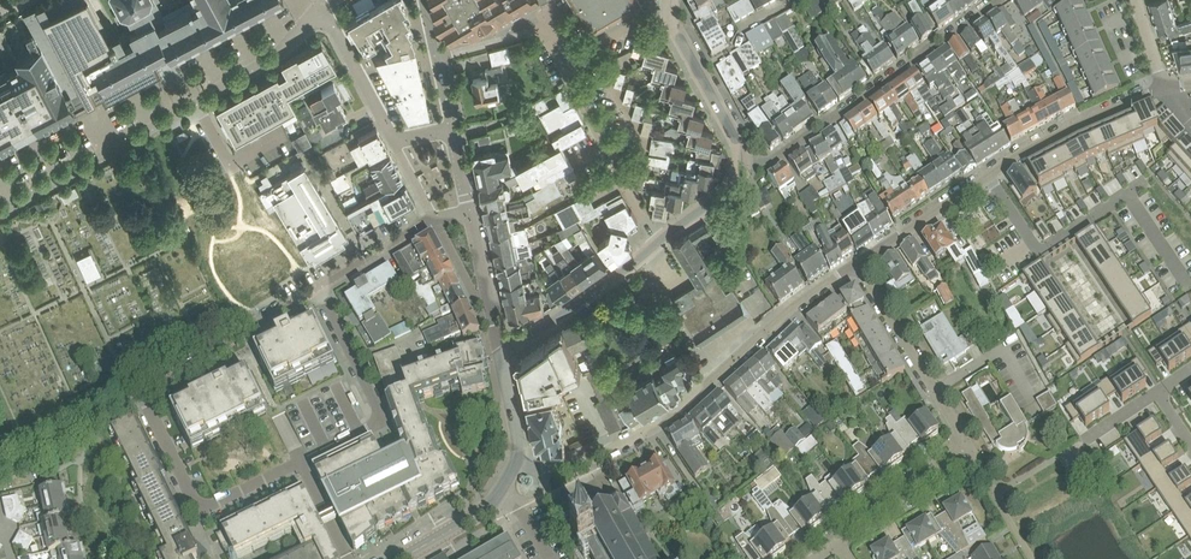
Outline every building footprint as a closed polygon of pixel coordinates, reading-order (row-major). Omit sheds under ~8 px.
[(40,45),(74,108),(102,93),(103,95),(156,67),(152,59),(160,55),(167,51),(170,57),(277,0),(195,0),(198,6),(191,10),(157,26),(149,11),(153,9),(151,5),(148,6),(150,0),(112,0),(119,12),(130,16),(127,17),(129,22),(133,19),(138,28),(129,32),(127,27),(110,36),(90,0),(47,0),(23,13),(40,45)] [(386,55),(414,49),(412,40),(410,36),(411,35),(405,24),(408,22),(402,11),(405,9),(400,0),(384,0),(346,22),(363,50),(365,49),(366,52),(380,44),(386,55)] [(538,3),(540,2),(539,0),(436,0),(440,15),(454,39),(473,38),(492,27),(494,29),(538,3)] [(591,34),(641,5),(639,0),(571,0),(591,34)] [(697,22),(697,23),(712,15),(712,16),(715,14),(718,12),(711,0),(701,0),(700,1),(699,0),(694,0),(695,2),(688,7),(697,22)] [(741,3),(748,16),(755,12),(748,0),(746,0),(741,3)] [(764,7),(760,0),(751,0),(757,11),(764,7)] [(826,11),(827,10),(820,0),(814,0),(803,6),(812,20),(826,11)] [(839,0),(820,0),(827,10),(840,2),(839,0)] [(859,0),(847,0),(854,11),(862,6),(859,0)] [(916,32),(922,42),(933,34),(927,23),(913,0),(908,0),(905,2),(917,21),(912,24),(916,32)] [(954,19),(943,3),(933,10),(930,6),(931,5),(927,0),(925,0),(920,4),(939,30),(954,19)] [(964,12),(956,0),(941,0),(943,2),(943,3),(954,19),(964,12)] [(964,12),(974,5),(970,0),(956,0),(964,12)] [(1042,0),(1013,0),(1020,10),(1021,10),(1025,16),(1044,3),(1042,1),(1042,0)] [(1042,1),(1044,3),(1049,10),(1057,4),(1055,1),(1053,0),(1044,0),(1042,1)] [(1056,9),(1095,98),(1119,88),(1115,79),(1105,83),(1103,79),(1113,74),(1105,57),(1095,61),(1093,57),(1103,52),(1095,34),(1085,39),(1083,35),(1093,30),(1086,12),(1075,17),(1073,13),(1084,8),(1080,0),(1077,0),(1056,9)] [(1190,29),(1190,19),(1176,22),(1169,0),(1154,0),(1149,2),(1161,38),(1172,35),(1186,31),(1190,29)] [(741,3),(735,6),(742,19),(748,16),(741,3)] [(735,23),(742,19),(735,6),(728,10),(735,23)] [(878,7),(872,11),(889,36),(890,35),(892,38),(887,42),(898,59),(909,51),(886,19),(887,19),(878,7)] [(997,12),(1010,29),(1016,25),(1003,7),(997,12)] [(1026,18),(1031,24),(1042,16),(1038,10),(1026,18)] [(1025,51),(1010,29),(997,12),(986,19),(997,34),(1002,31),(1019,56),(1025,51)] [(694,24),(703,41),(721,31),(712,16),(712,15),(697,23),(697,22),(694,24)] [(904,30),(893,15),(887,19),(886,19),(909,51),(919,44),(907,27),(904,30)] [(776,21),(784,37),(783,37),(794,55),(800,52),(800,50),(804,47),(785,16),(776,21)] [(776,21),(765,26),(774,43),(783,37),(784,37),(776,21)] [(1012,71),(1017,67),(1008,54),(984,21),(974,28),(985,44),(989,41),(1001,58),(1003,57),(1007,64),(1012,71)] [(1043,31),(1048,28),(1045,22),(1040,25),(1043,31)] [(750,42),(751,42),(758,55),(774,46),(773,43),(774,43),(765,26),(746,36),(750,42)] [(867,31),(864,26),(858,30),(863,38),(884,69),(895,61),(883,45),(879,48),(867,31)] [(1190,66),(1190,29),(1186,31),(1187,46),(1181,47),(1178,38),(1171,40),(1179,66),(1180,67),(1180,68),(1182,68),(1190,66)] [(858,30),(851,35),(867,57),(863,60),(874,76),(884,69),(863,38),(858,30)] [(988,62),(993,59),(972,30),(961,37),(972,52),(976,50),(988,66),(990,64),(988,62)] [(657,50),(661,37),(638,31),(633,49),(646,52),(648,48),(657,51),(657,50)] [(730,46),(721,31),(703,41),(712,56),(723,50),(730,46)] [(824,41),(835,59),(856,89),(867,81),(860,71),(854,62),(849,66),(840,53),(839,54),(835,48),(837,47),(830,37),(825,41),(824,41)] [(964,59),(972,71),(973,72),(979,68),(978,67),(959,39),(949,46),(960,62),(964,59)] [(856,89),(835,59),(824,41),(816,46),(827,64),(837,78),(828,84),(840,101),(856,89)] [(751,70),(763,63),(758,55),(751,42),(750,42),(739,49),(751,70)] [(315,88),(312,83),(336,70),(321,44),(321,43),(280,65),(284,72),(286,75),(278,79),(276,76),(216,110),(223,123),(222,124),(220,124),(227,136),(228,135),(230,135),(235,144),(278,120),(295,110),(291,102),(319,87),(318,86),(315,88)] [(74,108),(40,45),(15,59),(16,59),(19,65),(0,75),(0,147),(74,108)] [(493,64),(512,59),(509,46),(490,51),(493,64)] [(646,52),(642,65),(655,68),(657,64),(666,67),(666,66),(669,53),(657,50),(657,51),(648,48),(646,52)] [(800,52),(794,55),(793,56),(799,66),(812,58),(806,48),(800,52)] [(947,70),(951,77),(956,74),(961,80),(966,76),(954,57),(947,48),(937,55),(947,70)] [(375,57),(406,115),(407,117),(428,112),(414,49),(386,55),(375,57)] [(730,55),(731,57),(742,75),(751,70),(739,49),(730,55)] [(531,55),(527,53),(520,54),(522,59),(527,59),(529,63),(533,61),(531,55)] [(609,54),(608,58),(605,69),(612,71),(617,56),(609,54)] [(1030,59),(1031,60),(1036,68),(1044,63),(1038,54),(1030,59)] [(927,62),(936,75),(946,91),(952,86),(943,73),(947,70),(937,55),(927,62)] [(747,83),(742,75),(731,57),(716,67),(731,94),(747,83)] [(1031,60),(1018,68),(1022,74),(1035,66),(1036,68),(1031,60)] [(947,103),(953,111),(958,108),(953,101),(946,91),(936,75),(927,62),(917,69),(930,88),(934,85),(940,93),(947,103)] [(655,68),(651,81),(664,84),(664,85),(666,80),(675,83),(674,82),(678,69),(666,66),(666,67),(657,64),(655,68)] [(1000,69),(1000,70),(1004,77),(1012,71),(1007,64),(1000,69)] [(502,65),(497,66),(486,69),(486,71),(481,72),(482,77),(473,79),(476,89),(474,89),(477,101),(485,99),(486,102),(498,100),(502,99),(498,81),(500,80),(498,72),(504,71),(502,65)] [(1055,65),(1050,68),(1053,75),(1058,72),(1055,65)] [(1008,75),(1009,76),(1012,82),(1023,76),(1022,74),(1018,68),(1008,75)] [(987,79),(987,81),(991,86),(1004,77),(1000,70),(998,72),(987,79)] [(626,73),(618,71),(614,86),(622,88),(626,73)] [(917,91),(922,98),(925,96),(933,108),(937,105),(922,80),(915,71),(908,76),(918,91),(917,91)] [(1058,72),(1053,75),(1051,76),(1054,81),(1062,96),(1055,99),(1063,114),(1076,107),(1058,72)] [(821,89),(810,73),(806,76),(828,109),(838,102),(826,85),(821,89)] [(806,76),(798,81),(810,97),(807,99),(819,115),(828,109),(806,76)] [(919,99),(918,100),(914,93),(917,91),(918,91),(908,76),(900,81),(923,115),(927,113),(919,99)] [(998,89),(1012,82),(1009,76),(995,85),(998,89)] [(796,107),(792,110),(804,127),(814,119),(802,103),(806,100),(799,90),(792,78),(781,86),(796,107)] [(664,84),(660,97),(673,100),(675,96),(683,99),(683,98),(687,86),(674,82),(675,83),(666,80),(664,85),(664,84)] [(904,100),(916,119),(923,115),(900,81),(890,88),(900,104),(904,100)] [(992,87),(991,86),(987,81),(985,82),(985,86),(978,90),(980,95),(992,87)] [(1074,81),(1070,83),(1068,84),(1071,89),(1077,86),(1074,81)] [(318,91),(309,96),(314,105),(315,106),(312,108),(317,118),(321,116),(325,123),(334,118),(337,122),(347,116),(335,96),(340,93),(333,83),(323,88),(321,90),(318,91)] [(1034,83),(1030,86),(1033,92),(1034,91),(1049,121),(1063,114),(1055,99),(1048,103),(1040,88),(1037,89),(1034,83)] [(1077,86),(1071,89),(1074,94),(1079,92),(1077,86)] [(635,89),(627,87),(623,102),(631,104),(635,89)] [(1024,89),(1027,95),(1035,110),(1029,113),(1037,128),(1049,121),(1034,91),(1033,92),(1032,92),(1029,87),(1024,89)] [(916,127),(909,131),(904,123),(905,122),(895,107),(900,104),(890,88),(880,96),(899,126),(906,137),(918,130),(916,127)] [(967,102),(978,94),(974,89),(963,96),(967,102)] [(1079,92),(1074,94),(1076,100),(1082,97),(1079,92)] [(792,110),(782,96),(778,100),(774,95),(769,98),(772,103),(794,134),(804,127),(792,110)] [(675,96),(673,100),(669,113),(682,117),(684,112),(692,114),(696,102),(683,98),(683,99),(675,96)] [(748,119),(771,150),(782,142),(753,103),(755,101),(752,96),(742,104),(750,115),(751,114),(752,116),(748,119)] [(895,129),(899,126),(880,96),(870,103),(881,118),(885,115),(895,129)] [(960,96),(953,101),(958,108),(965,102),(960,96)] [(531,104),(537,116),(540,114),(549,131),(560,124),(564,131),(553,137),(558,147),(561,145),(561,146),(588,132),(583,122),(584,121),(577,108),(572,111),(570,106),(564,109),(561,103),(550,109),(543,97),(531,104)] [(1082,97),(1076,100),(1079,105),(1085,102),(1082,97)] [(1003,98),(997,101),(1009,124),(1003,127),(1011,141),(1023,135),(1008,105),(1007,106),(1003,98)] [(1008,105),(1023,135),(1037,128),(1029,113),(1022,117),(1014,102),(1008,105)] [(644,106),(636,103),(632,118),(639,120),(644,106)] [(784,141),(794,134),(772,103),(766,107),(777,121),(772,124),(784,141)] [(947,103),(939,109),(940,111),(944,117),(945,117),(952,112),(953,111),(947,103)] [(885,141),(890,137),(888,133),(875,114),(868,104),(856,113),(866,127),(872,123),(885,141)] [(1157,104),(1151,107),(1160,127),(1154,129),(1161,144),(1167,139),(1175,148),(1187,138),(1186,137),(1174,123),(1157,104)] [(979,107),(975,109),(977,112),(990,132),(1002,150),(1011,145),(998,127),(994,129),(984,112),(983,111),(982,112),(979,107)] [(1151,107),(1133,114),(1142,135),(1142,134),(1154,129),(1160,127),(1151,107)] [(970,121),(962,109),(955,114),(956,116),(963,126),(970,121)] [(682,117),(678,129),(690,133),(691,133),(692,128),(701,131),(701,130),(705,118),(692,114),(684,112),(682,117)] [(985,135),(981,137),(994,155),(1002,150),(990,132),(977,112),(973,115),(981,128),(985,135)] [(860,131),(866,127),(856,113),(840,124),(846,136),(852,131),(865,149),(870,145),(860,131)] [(946,119),(947,121),(956,116),(955,114),(954,113),(946,119)] [(1133,114),(1121,120),(1133,147),(1145,142),(1142,134),(1142,135),(1133,114)] [(951,127),(947,122),(947,121),(946,119),(944,117),(938,121),(940,125),(943,129),(944,131),(951,127)] [(652,122),(645,120),(641,134),(648,136),(652,122)] [(1121,120),(1109,125),(1121,152),(1133,147),(1121,120)] [(922,135),(931,129),(927,123),(918,129),(922,135)] [(942,129),(943,129),(940,125),(931,130),(934,134),(942,129)] [(1109,125),(1098,130),(1107,153),(1109,157),(1121,152),(1109,125)] [(822,137),(823,139),(840,173),(847,169),(846,168),(843,161),(837,150),(843,146),(847,143),(838,126),(822,137)] [(968,135),(968,134),(964,128),(963,126),(957,129),(967,146),(965,147),(977,166),(985,160),(973,142),(968,135)] [(941,140),(953,131),(951,127),(944,131),(940,133),(942,135),(939,137),(941,140)] [(352,148),(360,163),(388,149),(376,128),(358,137),(362,143),(352,148)] [(687,146),(699,149),(698,159),(711,161),(714,148),(710,147),(714,134),(701,130),(701,131),(692,128),(691,133),(690,133),(687,146)] [(981,137),(985,135),(981,128),(977,130),(976,128),(968,134),(968,135),(973,142),(985,160),(994,155),(981,137)] [(176,134),(180,140),(186,136),(183,130),(176,134)] [(1098,130),(1086,135),(1096,158),(1107,153),(1098,130)] [(304,132),(291,139),(297,151),(311,144),(304,132)] [(489,134),(478,137),(479,144),(491,141),(489,134)] [(1079,138),(1074,140),(1086,163),(1086,162),(1096,158),(1086,135),(1079,138)] [(651,145),(667,147),(668,140),(652,138),(651,145)] [(1167,155),(1176,166),(1190,152),(1190,144),(1187,138),(1175,148),(1167,155)] [(840,173),(823,139),(810,146),(819,164),(825,161),(834,178),(824,183),(830,194),(842,188),(846,186),(843,180),(840,173)] [(934,139),(929,143),(953,178),(961,173),(950,156),(946,158),(934,139)] [(668,155),(668,154),(673,155),(675,141),(668,140),(667,147),(651,145),(650,152),(667,155),(668,155)] [(1074,140),(1062,147),(1074,169),(1076,173),(1088,166),(1086,162),(1086,163),(1074,140)] [(954,159),(958,164),(965,174),(976,166),(959,142),(954,145),(959,152),(957,153),(959,156),(954,159)] [(924,146),(936,164),(933,166),(944,184),(953,178),(929,143),(924,146)] [(480,186),(483,200),(485,206),(496,203),(506,202),(511,201),(510,195),(511,192),(511,185),(523,179),(525,182),(537,175),(543,186),(554,180),(555,179),(563,174),(564,174),(574,168),(561,146),(561,145),(558,147),(551,151),(517,169),(519,172),(506,179),(503,180),(480,186)] [(1062,147),(1051,153),(1063,175),(1074,169),(1062,147)] [(696,172),(700,173),(699,181),(699,182),(711,185),(714,166),(720,167),(723,150),(714,148),(711,161),(698,159),(696,171),(696,172)] [(806,182),(817,175),(813,168),(804,150),(789,161),(796,171),(800,177),(806,182)] [(480,186),(503,180),(506,179),(504,171),(512,169),(508,154),(497,157),(496,152),(494,153),(494,152),(485,154),(474,157),(480,186)] [(1176,166),(1184,175),(1190,170),(1190,152),(1176,166)] [(1051,153),(1039,159),(1053,185),(1065,178),(1063,175),(1051,153)] [(667,167),(669,159),(673,155),(668,154),(668,155),(667,155),(667,158),(657,157),(656,164),(662,165),(661,167),(667,167)] [(648,163),(656,164),(657,157),(649,155),(648,163)] [(377,180),(362,188),(367,198),(369,197),(386,188),(402,179),(389,156),(379,161),(370,166),(377,180)] [(876,166),(882,162),(878,156),(872,160),(876,166)] [(907,160),(907,161),(912,168),(919,178),(930,194),(944,184),(933,166),(923,173),(911,156),(906,159),(907,160)] [(849,158),(843,161),(846,168),(853,164),(849,158)] [(1039,159),(1027,165),(1038,186),(1041,191),(1053,185),(1039,159)] [(1141,160),(1136,164),(1139,169),(1144,165),(1141,160)] [(901,164),(906,171),(912,168),(907,161),(901,164)] [(787,193),(796,186),(794,182),(795,181),(783,165),(768,175),(780,191),(779,192),(788,205),(793,202),(787,193)] [(849,170),(851,175),(861,170),(859,165),(849,170)] [(1021,168),(1007,177),(1013,187),(1011,188),(1010,187),(1009,188),(1020,204),(1037,192),(1035,188),(1038,186),(1027,165),(1022,168),(1021,168)] [(1144,165),(1139,169),(1143,174),(1148,170),(1144,165)] [(263,182),(259,185),(262,191),(259,193),(267,206),(269,210),(276,206),(288,225),(291,230),(293,235),(309,261),(346,238),(347,238),(346,237),(303,166),(303,167),(293,173),(283,179),(272,185),(265,175),(261,178),(263,182)] [(574,168),(564,174),(568,181),(578,176),(574,168)] [(680,183),(685,184),(684,193),(696,195),(699,182),(699,181),(700,173),(696,172),(696,171),(682,169),(682,170),(672,168),(670,181),(680,182),(680,183)] [(330,169),(326,171),(330,180),(336,176),(333,170),(330,169)] [(847,169),(840,173),(843,180),(851,175),(849,170),(848,171),(847,169)] [(1163,171),(1157,175),(1161,179),(1166,174),(1163,171)] [(330,180),(338,195),(352,188),(343,172),(330,180)] [(637,174),(636,181),(644,182),(645,175),(637,174)] [(888,183),(888,184),(895,194),(906,210),(919,201),(908,185),(907,187),(901,177),(899,178),(897,178),(894,178),(892,178),(890,177),(889,175),(887,174),(884,176),(888,183)] [(1121,174),(1116,177),(1119,182),(1124,179),(1121,174)] [(1166,174),(1161,179),(1164,183),(1169,178),(1166,174)] [(878,180),(882,187),(888,184),(888,183),(884,176),(878,180)] [(908,185),(919,201),(930,194),(919,178),(908,185)] [(532,210),(541,204),(540,203),(561,192),(555,179),(554,180),(543,186),(533,191),(523,196),(532,210)] [(1124,179),(1119,182),(1123,187),(1128,184),(1124,179)] [(680,182),(670,181),(667,180),(665,193),(670,194),(668,203),(669,204),(682,206),(682,205),(684,193),(685,184),(680,183),(680,182)] [(1087,180),(1082,183),(1087,192),(1092,189),(1087,180)] [(643,189),(644,182),(636,181),(635,188),(643,189)] [(79,194),(75,186),(60,194),(65,202),(79,194)] [(365,199),(345,211),(356,232),(370,225),(375,222),(380,219),(381,221),(410,205),(411,201),(402,186),(389,193),(386,188),(369,197),(367,198),(365,199)] [(812,187),(806,191),(813,203),(820,198),(812,187)] [(1101,187),(1096,190),(1100,195),(1105,192),(1101,187)] [(1180,190),(1175,195),(1178,198),(1183,194),(1180,190)] [(654,205),(653,213),(653,214),(667,217),(669,204),(668,203),(670,194),(665,193),(652,191),(650,205),(654,205)] [(813,215),(816,222),(821,219),(817,212),(813,203),(806,191),(799,195),(812,215),(813,215)] [(1105,192),(1100,195),(1103,200),(1108,197),(1105,192)] [(604,211),(606,214),(626,203),(621,193),(607,200),(610,207),(604,211)] [(755,200),(761,210),(766,206),(758,193),(753,197),(755,200)] [(574,202),(578,208),(591,201),(588,194),(574,202)] [(906,210),(895,194),(883,202),(893,218),(906,210)] [(1183,194),(1178,198),(1181,202),(1186,197),(1183,194)] [(869,200),(865,202),(871,215),(884,232),(893,225),(879,204),(879,203),(874,196),(869,200)] [(46,198),(36,203),(40,210),(49,204),(46,198)] [(581,214),(585,221),(601,212),(604,211),(610,207),(607,200),(595,207),(581,214)] [(761,211),(761,210),(755,200),(745,206),(751,217),(761,211)] [(1082,200),(1076,203),(1080,208),(1085,205),(1082,200)] [(564,206),(572,220),(581,215),(573,201),(564,206)] [(591,201),(578,208),(581,214),(595,207),(591,201)] [(506,202),(496,203),(485,206),(487,216),(499,214),(498,211),(507,209),(508,208),(506,202)] [(630,211),(626,203),(606,214),(612,226),(610,236),(598,244),(612,263),(633,249),(629,242),(629,243),(626,242),(629,228),(632,229),(638,225),(637,222),(638,221),(632,210),(630,211)] [(178,204),(172,207),(183,231),(189,228),(184,217),(178,204)] [(489,225),(491,234),(514,229),(516,229),(514,219),(520,218),(519,214),(530,212),(528,204),(508,208),(507,209),(498,211),(499,214),(487,216),(485,216),(486,220),(488,223),(489,225)] [(1085,205),(1080,208),(1083,213),(1088,210),(1085,205)] [(874,238),(884,232),(871,215),(868,217),(863,206),(857,208),(861,216),(864,220),(863,221),(874,238)] [(838,210),(832,213),(837,221),(842,218),(838,210)] [(861,216),(857,210),(849,216),(857,229),(866,245),(874,238),(863,221),(864,220),(861,216)] [(849,216),(841,222),(843,226),(842,226),(848,235),(858,251),(866,245),(856,230),(857,229),(849,216)] [(1065,218),(1060,222),(1063,227),(1068,223),(1065,218)] [(825,227),(821,220),(821,219),(816,222),(820,229),(816,231),(826,250),(821,253),(831,269),(843,261),(842,258),(832,242),(825,227)] [(578,221),(564,227),(567,236),(575,232),(582,228),(578,221)] [(1042,222),(1035,227),(1044,240),(1051,235),(1042,222)] [(673,244),(690,271),(706,261),(695,242),(712,232),(706,223),(673,244)] [(516,229),(491,234),(494,249),(529,242),(526,226),(516,229)] [(923,238),(929,248),(936,259),(947,252),(956,266),(965,260),(974,276),(979,286),(980,289),(990,284),(989,281),(984,272),(972,249),(961,255),(955,247),(958,245),(958,244),(951,234),(949,236),(945,230),(942,226),(939,227),(932,232),(932,233),(928,232),(924,235),(923,238)] [(1097,226),(1075,240),(1079,246),(1083,252),(1084,252),(1084,253),(1085,255),(1087,258),(1105,246),(1106,246),(1109,244),(1097,226)] [(847,239),(845,236),(843,233),(842,232),(840,227),(834,230),(838,238),(832,242),(842,258),(854,249),(847,239)] [(590,254),(584,258),(595,275),(607,267),(592,246),(582,228),(575,232),(583,247),(587,253),(588,252),(590,254)] [(1122,229),(1116,233),(1119,237),(1125,233),(1122,229)] [(723,250),(730,245),(720,230),(713,235),(723,250)] [(794,261),(808,283),(808,284),(828,270),(815,247),(811,249),(805,239),(804,239),(799,233),(791,239),(800,253),(801,252),(803,255),(794,261)] [(447,261),(440,248),(433,235),(428,237),(397,257),(393,259),(401,270),(408,281),(447,261)] [(577,260),(561,238),(555,242),(562,252),(584,283),(595,275),(584,258),(577,263),(576,261),(577,260)] [(917,264),(924,277),(935,271),(927,257),(915,238),(900,248),(913,267),(917,264)] [(532,254),(529,242),(494,249),(497,262),(526,256),(532,254)] [(544,254),(550,250),(553,254),(567,272),(561,276),(572,292),(584,283),(562,252),(555,242),(541,250),(544,254)] [(766,285),(780,304),(804,286),(790,267),(795,264),(782,246),(772,253),(783,268),(777,273),(779,275),(766,285)] [(1105,246),(1087,258),(1090,263),(1094,269),(1095,270),(1097,272),(1099,275),(1117,263),(1121,261),(1117,255),(1113,257),(1106,246),(1105,246)] [(79,257),(88,280),(103,274),(93,251),(79,257)] [(911,274),(902,261),(895,251),(881,260),(897,284),(911,274)] [(499,270),(502,285),(531,279),(531,278),(531,277),(536,276),(533,262),(530,263),(526,256),(497,262),(496,262),(498,270),(499,270)] [(79,258),(73,260),(79,277),(85,275),(79,258)] [(439,308),(429,287),(438,283),(454,275),(454,274),(447,261),(408,281),(426,311),(433,307),(435,311),(439,308)] [(698,285),(715,275),(706,261),(690,271),(698,284),(698,285)] [(572,292),(561,276),(552,263),(546,267),(555,280),(548,284),(552,289),(548,291),(547,297),(552,306),(572,292)] [(1041,263),(1020,278),(1024,284),(1027,281),(1035,293),(1053,281),(1050,276),(1046,270),(1045,269),(1044,266),(1041,263)] [(1117,263),(1099,275),(1102,280),(1106,286),(1106,287),(1108,289),(1110,292),(1128,280),(1117,263)] [(1145,263),(1139,267),(1142,271),(1148,267),(1145,263)] [(392,335),(379,314),(375,317),(373,314),(376,312),(369,300),(386,289),(390,296),(403,289),(399,281),(389,265),(365,280),(363,277),(352,283),(357,290),(345,297),(360,322),(363,320),(365,323),(362,325),(375,345),(392,335)] [(1148,267),(1142,271),(1144,275),(1150,271),(1148,267)] [(428,315),(431,320),(442,316),(453,311),(468,304),(460,287),(454,275),(438,283),(439,285),(433,288),(436,295),(442,292),(444,295),(449,305),(439,309),(439,308),(435,311),(428,315)] [(701,344),(749,312),(733,288),(726,292),(715,275),(698,285),(698,284),(688,290),(693,298),(699,306),(683,316),(693,332),(701,344)] [(635,295),(651,284),(646,276),(631,287),(635,295)] [(502,285),(505,300),(530,295),(540,292),(543,292),(542,286),(537,277),(531,278),(531,279),(502,285)] [(1128,280),(1110,292),(1113,297),(1117,303),(1118,304),(1120,306),(1122,309),(1140,297),(1139,297),(1128,280)] [(903,298),(892,281),(885,286),(896,303),(903,298)] [(1053,281),(1035,293),(1046,310),(1065,298),(1061,293),(1057,287),(1057,286),(1055,283),(1053,281)] [(656,293),(651,284),(635,295),(639,302),(656,293)] [(945,285),(936,290),(944,307),(954,302),(945,285)] [(846,323),(882,384),(905,370),(856,288),(842,297),(842,298),(838,301),(836,297),(807,319),(823,341),(846,323)] [(688,290),(673,299),(678,308),(693,298),(688,290)] [(530,295),(505,300),(510,319),(544,311),(542,299),(540,292),(530,295)] [(662,303),(656,293),(639,302),(645,313),(662,303)] [(1140,297),(1122,309),(1125,314),(1129,320),(1129,321),(1131,324),(1133,327),(1152,315),(1147,308),(1151,306),(1143,294),(1139,297),(1140,297)] [(1168,297),(1162,301),(1164,305),(1170,301),(1168,297)] [(693,298),(678,308),(683,316),(699,306),(693,298)] [(1065,298),(1046,310),(1050,316),(1047,318),(1054,329),(1076,315),(1073,310),(1069,304),(1068,303),(1066,300),(1065,298)] [(456,324),(456,325),(474,317),(468,304),(453,311),(454,315),(438,322),(439,326),(423,333),(426,339),(442,332),(441,331),(448,327),(456,324)] [(1010,304),(1004,308),(1007,312),(1013,308),(1010,304)] [(1174,313),(1170,307),(1166,309),(1170,316),(1174,313)] [(1013,308),(1007,312),(1009,316),(1015,312),(1013,308)] [(173,412),(192,451),(268,414),(287,448),(300,442),(335,511),(400,479),(318,312),(252,344),(262,363),(247,371),(171,408),(173,412)] [(927,335),(926,336),(940,359),(941,358),(946,355),(950,362),(951,361),(965,352),(965,353),(966,353),(943,315),(942,315),(943,316),(932,323),(936,330),(927,335)] [(1076,315),(1054,329),(1058,335),(1062,333),(1069,344),(1088,332),(1084,327),(1080,321),(1080,320),(1078,317),(1076,315)] [(441,331),(442,332),(426,339),(429,345),(462,332),(464,336),(479,330),(474,317),(456,325),(456,324),(448,327),(441,331)] [(409,321),(390,330),(394,339),(403,335),(412,331),(409,321)] [(590,370),(601,365),(590,341),(582,323),(564,330),(573,351),(583,346),(588,357),(585,359),(590,370)] [(793,327),(767,351),(775,360),(784,371),(805,352),(808,355),(820,369),(827,363),(826,362),(816,350),(817,350),(816,349),(822,344),(813,334),(806,325),(805,324),(798,331),(795,327),(794,326),(793,327)] [(1026,324),(1020,328),(1023,332),(1029,328),(1026,324)] [(1165,340),(1168,344),(1181,363),(1190,356),(1190,352),(1187,346),(1190,343),(1190,338),(1184,328),(1165,340)] [(519,365),(519,366),(520,366),(520,367),(519,367),(522,379),(523,379),(524,383),(523,383),(526,399),(563,391),(561,383),(581,374),(562,331),(548,340),(549,342),(545,344),(544,343),(522,358),(523,359),(522,359),(521,359),(521,360),(522,361),(521,365),(519,365)] [(1069,344),(1065,346),(1077,364),(1099,349),(1096,344),(1092,338),(1091,337),(1089,335),(1088,332),(1069,344)] [(837,340),(826,347),(856,397),(867,390),(837,340)] [(313,468),(336,514),(328,518),(320,522),(304,488),(221,529),(222,531),(216,534),(228,558),(229,558),(234,555),(235,557),(300,525),(302,528),(297,531),(306,549),(308,553),(295,558),(338,558),(322,526),(330,522),(338,519),(354,552),(378,534),(376,531),(386,527),(385,524),(392,521),(393,523),(403,519),(402,516),(436,499),(434,497),(451,489),(450,486),(459,482),(448,459),(441,461),(435,444),(432,445),(426,427),(423,428),(420,420),(423,419),(420,409),(417,410),(414,403),(417,402),(416,399),(423,396),(424,399),(435,395),(434,393),(441,390),(442,393),(460,386),(463,394),(485,389),(483,380),(486,380),(482,361),(485,361),(483,350),(480,351),(478,342),(453,347),(456,358),(403,377),(401,372),(405,370),(397,348),(377,355),(374,356),(389,400),(386,401),(405,454),(401,456),(400,455),(394,458),(395,459),(385,464),(372,438),(313,468)] [(435,343),(430,346),(432,352),(438,350),(435,343)] [(1113,344),(1105,350),(1110,357),(1118,352),(1113,344)] [(1155,348),(1148,353),(1157,366),(1163,362),(1169,371),(1181,363),(1168,344),(1157,351),(1155,348)] [(665,372),(656,377),(670,400),(680,394),(677,388),(688,381),(690,382),(692,381),(693,378),(692,376),(689,375),(685,368),(685,366),(686,362),(684,358),(680,357),(679,358),(677,353),(667,357),(666,358),(669,363),(662,366),(665,372)] [(754,362),(767,377),(778,390),(784,385),(773,372),(777,369),(764,354),(754,362)] [(1043,356),(1037,360),(1040,364),(1046,360),(1043,356)] [(1137,359),(1119,371),(1134,394),(1146,386),(1140,377),(1147,373),(1138,360),(1137,359)] [(1046,360),(1040,364),(1043,368),(1049,364),(1046,360)] [(778,390),(767,377),(754,362),(744,371),(768,398),(769,397),(778,390)] [(588,371),(591,379),(605,373),(601,365),(590,370),(588,371)] [(615,396),(617,400),(612,402),(614,405),(617,412),(621,420),(624,426),(631,423),(670,400),(656,377),(651,367),(639,374),(643,380),(615,396)] [(744,371),(735,379),(747,394),(759,406),(764,412),(775,403),(769,397),(768,398),(744,371)] [(1078,376),(1075,371),(1069,375),(1072,379),(1078,376)] [(1119,371),(1101,383),(1110,397),(1117,393),(1122,402),(1134,394),(1119,371)] [(591,379),(595,387),(608,381),(605,373),(591,379)] [(743,397),(747,394),(735,379),(725,388),(733,397),(749,415),(754,410),(743,397)] [(608,381),(595,387),(598,394),(612,388),(608,381)] [(1086,399),(1085,399),(1098,418),(1110,410),(1104,402),(1110,397),(1101,383),(1100,384),(1101,384),(1094,389),(1096,392),(1086,399)] [(978,385),(962,395),(968,404),(966,405),(982,431),(984,430),(987,435),(996,430),(986,414),(983,408),(989,404),(978,385)] [(596,404),(615,396),(612,388),(598,394),(601,401),(596,403),(596,404)] [(709,401),(722,416),(734,429),(739,424),(734,417),(738,413),(732,407),(719,392),(709,401)] [(1039,398),(1036,400),(1044,413),(1057,405),(1049,392),(1039,398)] [(1071,404),(1065,408),(1065,409),(1074,422),(1080,417),(1086,426),(1098,418),(1085,399),(1086,399),(1082,394),(1070,402),(1071,404)] [(617,400),(615,396),(596,404),(600,411),(614,405),(612,402),(617,400)] [(564,447),(563,427),(562,419),(554,398),(527,404),(537,453),(543,451),(544,457),(566,452),(564,447)] [(996,430),(987,435),(993,444),(995,443),(999,449),(1006,452),(1009,453),(1012,452),(1015,452),(1018,450),(1019,452),(1019,453),(1025,447),(1028,440),(1028,438),(1028,434),(1027,431),(1026,428),(1028,427),(1011,398),(1001,405),(1014,427),(1000,436),(996,430)] [(709,401),(700,410),(713,424),(719,431),(724,437),(730,432),(734,429),(722,416),(709,401)] [(617,412),(614,405),(600,411),(603,418),(617,412)] [(700,410),(690,418),(698,427),(715,446),(720,451),(725,446),(720,441),(715,435),(709,428),(713,424),(700,410)] [(617,412),(603,418),(606,426),(621,420),(617,412)] [(892,418),(897,424),(912,444),(920,438),(922,441),(929,436),(931,438),(938,432),(937,430),(939,428),(926,412),(910,424),(905,418),(902,420),(897,414),(892,418)] [(819,415),(810,423),(815,429),(824,421),(819,415)] [(897,424),(892,418),(891,416),(886,420),(888,423),(886,425),(892,438),(882,445),(896,464),(904,458),(902,456),(908,451),(906,449),(912,444),(897,424)] [(198,558),(197,557),(204,549),(197,543),(195,538),(190,541),(186,533),(177,515),(179,514),(174,504),(172,505),(158,477),(161,475),(137,426),(140,424),(137,417),(112,429),(140,485),(136,486),(165,544),(169,551),(161,555),(163,558),(195,558),(198,558)] [(624,426),(621,420),(606,426),(609,433),(624,426)] [(689,420),(667,434),(678,452),(678,451),(695,478),(708,469),(707,467),(708,466),(705,462),(703,461),(695,450),(703,445),(699,438),(700,437),(695,430),(689,420)] [(1153,421),(1124,441),(1140,465),(1155,455),(1147,444),(1162,434),(1153,421)] [(752,444),(762,436),(758,430),(747,439),(752,444)] [(780,431),(770,441),(785,458),(796,449),(780,431)] [(788,439),(796,449),(801,445),(806,440),(798,431),(788,439)] [(569,444),(571,449),(596,438),(594,433),(569,444)] [(811,451),(818,446),(812,439),(805,444),(811,451)] [(853,448),(859,456),(873,474),(879,470),(881,472),(887,468),(889,470),(896,464),(882,445),(872,453),(859,443),(853,448)] [(801,445),(796,449),(803,456),(807,453),(801,445)] [(1155,455),(1140,465),(1156,489),(1171,479),(1163,468),(1178,458),(1169,445),(1155,455)] [(1112,459),(1121,454),(1116,447),(1108,452),(1112,459)] [(762,464),(754,470),(760,477),(774,466),(775,466),(771,461),(770,461),(762,450),(755,455),(762,464)] [(869,481),(867,479),(873,474),(859,456),(853,461),(856,465),(843,475),(857,494),(865,488),(863,486),(869,481)] [(668,501),(680,494),(661,461),(620,484),(626,495),(620,499),(620,498),(614,499),(610,503),(611,505),(605,508),(600,499),(587,507),(591,516),(587,518),(586,518),(585,521),(575,527),(572,525),(571,528),(574,529),(580,541),(580,543),(582,544),(583,543),(584,542),(593,558),(657,558),(651,549),(652,549),(651,548),(645,538),(646,537),(645,536),(644,536),(638,526),(639,526),(638,524),(637,525),(633,516),(646,509),(643,504),(658,495),(661,500),(666,497),(668,501)] [(775,481),(782,476),(774,466),(760,477),(754,482),(759,488),(773,477),(775,481)] [(1156,489),(1172,513),(1187,503),(1179,492),(1190,484),(1190,478),(1185,469),(1171,479),(1156,489)] [(831,476),(825,480),(826,481),(820,486),(834,504),(840,500),(841,502),(848,498),(849,500),(857,494),(843,475),(835,481),(831,476)] [(806,480),(813,498),(803,505),(818,524),(825,518),(824,516),(830,511),(828,509),(834,504),(820,486),(812,476),(806,480)] [(39,490),(41,502),(42,505),(67,499),(63,484),(39,490)] [(717,500),(714,495),(710,497),(707,492),(699,497),(709,512),(725,502),(722,497),(717,500)] [(6,516),(12,519),(19,506),(17,495),(2,498),(6,516)] [(970,547),(986,538),(981,529),(966,538),(959,522),(972,514),(969,508),(970,506),(970,504),(969,502),(967,501),(965,501),(962,496),(944,507),(947,512),(941,516),(962,551),(962,552),(970,547)] [(1076,497),(1067,502),(1072,509),(1080,504),(1076,497)] [(37,522),(41,521),(46,520),(61,516),(61,517),(70,515),(67,499),(42,505),(44,513),(36,515),(37,522)] [(1172,513),(1188,537),(1190,535),(1190,500),(1187,503),(1172,513)] [(794,512),(780,501),(773,506),(795,534),(800,530),(802,532),(808,527),(810,530),(818,524),(803,505),(794,512)] [(19,522),(26,509),(19,506),(12,519),(19,522)] [(767,511),(774,528),(764,535),(779,554),(786,548),(784,546),(791,541),(789,539),(795,534),(773,506),(767,511)] [(939,534),(957,555),(962,551),(941,516),(935,519),(931,514),(916,523),(927,541),(939,534)] [(46,520),(41,521),(44,536),(69,530),(67,524),(63,525),(61,517),(61,516),(46,520)] [(919,557),(919,556),(920,554),(921,553),(918,547),(927,541),(916,523),(902,532),(905,537),(898,541),(910,558),(919,558),(919,557)] [(639,526),(638,526),(644,536),(645,536),(648,534),(643,524),(639,526)] [(771,558),(772,558),(779,554),(764,535),(757,525),(745,535),(744,534),(736,540),(749,558),(767,558),(769,557),(771,558)] [(48,551),(50,551),(57,549),(68,546),(66,538),(70,537),(69,530),(44,536),(48,551)] [(19,531),(16,537),(30,545),(33,538),(19,531)] [(12,544),(26,551),(30,545),(16,537),(12,544)] [(508,537),(471,558),(521,558),(508,537)] [(898,541),(892,545),(889,540),(871,550),(875,556),(873,557),(873,558),(910,558),(898,541)] [(59,557),(60,558),(79,558),(85,558),(82,543),(68,546),(57,549),(50,551),(52,558),(59,557)] [(992,546),(973,557),(974,558),(1000,558),(992,546)]
